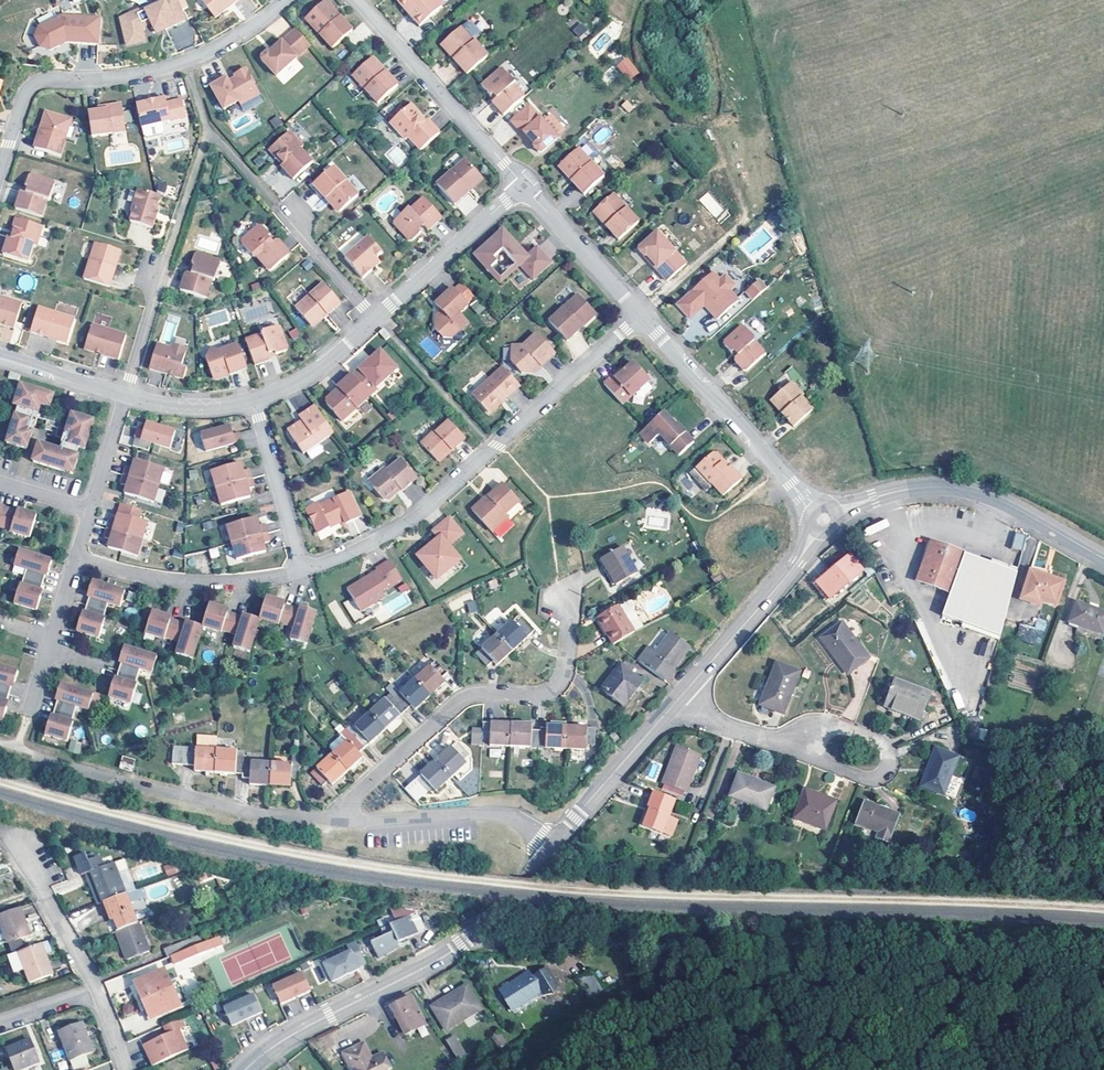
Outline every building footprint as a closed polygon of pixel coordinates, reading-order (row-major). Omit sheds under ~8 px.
[(118,15),(122,34),(140,29),(139,25),(149,20),(152,27),(171,19),(173,22),(183,17),(175,0),(160,0),(144,7),(142,4),(118,15)] [(213,15),(232,0),(202,0),(213,15)] [(303,15),(331,46),(351,28),(338,13),(336,15),(332,11),(332,7),(326,0),(320,0),(303,15)] [(419,23),(440,4),(439,2),(437,0),(398,0),(419,23)] [(59,12),(36,24),(31,33),(36,44),(47,47),(64,39),(96,41),(98,15),(59,12)] [(462,24),(473,36),(478,32),(478,28),(471,19),(467,19),(462,24)] [(461,22),(440,41),(447,48),(450,49),(455,54),(453,56),(466,71),(487,53),(473,36),(462,24),(461,22)] [(581,22),(572,29),(578,37),(587,30),(581,22)] [(173,48),(188,47),(186,27),(172,28),(173,48)] [(309,43),(294,27),(280,39),(279,37),(273,42),(273,45),(268,49),(265,49),(260,54),(260,57),(275,73),(309,43)] [(140,29),(122,34),(125,43),(142,39),(140,29)] [(606,32),(591,45),(599,54),(613,42),(606,32)] [(369,56),(351,72),(377,101),(396,83),(384,68),(382,70),(378,67),(378,63),(373,57),(369,56)] [(629,81),(640,72),(626,56),(616,65),(629,81)] [(501,65),(481,83),(490,93),(492,91),(496,95),(494,97),(492,99),(503,112),(523,95),(512,82),(514,80),(501,65)] [(223,74),(208,82),(222,107),(237,99),(239,103),(259,92),(246,69),(242,68),(236,71),(235,75),(227,80),(223,74)] [(163,95),(134,102),(139,124),(157,120),(184,114),(180,96),(164,100),(163,95)] [(628,113),(634,107),(627,99),(621,105),(628,113)] [(392,116),(389,120),(404,137),(407,134),(419,148),(438,131),(426,117),(425,118),(423,120),(417,113),(419,112),(409,101),(403,107),(400,104),(394,109),(397,112),(392,116)] [(96,108),(86,110),(89,133),(123,128),(120,104),(116,102),(109,102),(106,106),(96,108)] [(510,119),(526,137),(529,137),(533,142),(533,145),(538,150),(541,151),(557,136),(555,133),(543,120),(528,103),(510,119)] [(67,117),(45,110),(42,111),(39,119),(41,123),(40,128),(37,127),(31,145),(57,153),(67,117)] [(543,120),(555,133),(563,127),(551,113),(543,120)] [(274,128),(283,123),(277,115),(269,120),(274,128)] [(158,129),(157,120),(139,124),(141,132),(144,135),(156,132),(158,129)] [(288,128),(267,147),(275,155),(277,154),(282,160),(281,162),(279,163),(292,177),(311,160),(299,146),(302,144),(288,128)] [(110,135),(113,145),(127,141),(124,130),(110,135)] [(338,146),(346,142),(341,134),(334,138),(338,146)] [(565,171),(568,171),(573,176),(571,178),(584,192),(604,174),(578,146),(560,162),(560,166),(565,171)] [(464,156),(435,182),(453,202),(468,189),(466,187),(470,184),(474,184),(482,177),(464,156)] [(396,168),(391,163),(386,168),(391,173),(396,168)] [(404,163),(399,168),(403,173),(409,168),(404,163)] [(331,164),(311,182),(324,196),(326,194),(331,199),(330,203),(335,208),(339,209),(357,192),(331,164)] [(29,171),(26,173),(22,184),(25,184),(23,190),(21,189),(18,188),(13,206),(38,214),(43,197),(46,198),(51,181),(49,178),(29,171)] [(158,193),(136,186),(129,209),(130,210),(128,219),(150,226),(153,216),(152,215),(154,209),(158,193)] [(707,191),(698,199),(715,217),(724,209),(707,191)] [(613,192),(595,208),(594,212),(600,218),(604,218),(608,222),(605,224),(618,238),(639,220),(613,192)] [(455,203),(465,215),(477,205),(467,193),(455,203)] [(440,216),(422,196),(409,208),(407,206),(393,218),(393,222),(407,238),(411,238),(419,231),(417,229),(422,224),(426,228),(440,216)] [(785,215),(778,207),(770,215),(777,223),(785,215)] [(6,234),(0,251),(25,259),(30,242),(34,243),(40,223),(13,215),(10,226),(12,227),(10,235),(8,234),(6,234)] [(256,224),(240,238),(239,241),(251,254),(255,254),(266,267),(270,267),(286,253),(287,249),(277,239),(273,238),(271,240),(266,235),(268,233),(260,224),(256,224)] [(502,228),(476,253),(488,267),(496,259),(492,256),(502,247),(516,264),(519,262),(532,276),(549,260),(536,246),(526,255),(502,228)] [(644,254),(647,254),(651,259),(651,262),(667,280),(686,263),(657,230),(639,246),(639,249),(644,254)] [(343,254),(363,237),(359,232),(339,249),(343,254)] [(367,235),(344,256),(362,276),(371,268),(371,267),(369,265),(376,259),(374,257),(375,255),(381,250),(367,235)] [(217,252),(219,242),(200,237),(197,247),(217,252)] [(116,246),(93,239),(82,276),(108,284),(113,265),(111,264),(113,258),(116,257),(118,249),(116,246)] [(195,252),(192,253),(189,261),(191,264),(189,271),(186,270),(183,272),(178,287),(204,295),(209,277),(212,278),(218,259),(195,252)] [(379,260),(375,255),(374,257),(376,259),(369,265),(371,267),(379,260)] [(694,288),(677,303),(689,317),(704,304),(717,318),(738,299),(729,289),(734,284),(726,274),(720,278),(713,270),(694,287),(694,288)] [(759,280),(746,291),(753,299),(766,288),(759,280)] [(322,281),(294,306),(309,322),(313,323),(319,317),(320,313),(323,310),(325,311),(338,299),(322,281)] [(453,288),(465,301),(473,294),(461,281),(453,288)] [(451,285),(435,301),(441,308),(443,310),(435,318),(434,326),(442,335),(450,335),(467,320),(458,311),(467,303),(465,301),(453,288),(451,285)] [(577,292),(548,319),(566,339),(581,324),(580,323),(584,319),(587,319),(595,312),(577,292)] [(12,326),(19,301),(0,295),(0,322),(12,326)] [(484,307),(477,299),(471,305),(478,312),(484,307)] [(73,316),(36,304),(29,329),(48,335),(48,333),(55,336),(55,337),(66,340),(73,316)] [(245,319),(266,315),(264,308),(244,312),(245,319)] [(435,314),(435,318),(443,310),(441,308),(435,314)] [(209,326),(227,320),(224,311),(206,317),(209,326)] [(124,333),(89,322),(82,346),(91,349),(93,348),(98,350),(99,351),(116,357),(124,333)] [(260,331),(244,338),(253,362),(269,356),(268,354),(267,351),(273,349),(274,352),(284,348),(286,345),(278,325),(275,323),(261,328),(260,331)] [(725,340),(724,344),(731,352),(733,350),(738,354),(736,356),(735,360),(743,369),(747,369),(763,355),(763,351),(754,341),(754,337),(744,326),(740,326),(725,340)] [(296,328),(288,332),(293,340),(300,335),(296,328)] [(512,343),(512,359),(520,371),(534,371),(534,367),(538,363),(540,364),(554,352),(535,331),(520,343),(512,343)] [(169,343),(154,339),(147,364),(164,369),(166,368),(171,369),(172,371),(182,374),(185,363),(179,361),(185,343),(170,339),(169,343)] [(245,366),(236,342),(216,349),(209,345),(204,356),(211,375),(214,377),(220,374),(222,371),(227,369),(228,371),(245,366)] [(379,348),(351,373),(367,392),(374,386),(373,386),(395,368),(379,348)] [(603,382),(622,404),(649,379),(632,361),(623,369),(614,377),(612,374),(603,382)] [(471,393),(486,410),(503,395),(504,397),(518,385),(502,366),(471,393)] [(621,366),(612,374),(614,377),(623,369),(621,366)] [(18,373),(8,370),(6,376),(16,379),(18,373)] [(325,401),(341,419),(369,393),(367,392),(351,373),(350,372),(336,385),(337,386),(339,388),(334,392),(330,392),(325,397),(325,401)] [(52,392),(18,381),(14,397),(19,398),(17,404),(36,410),(39,401),(48,404),(52,392)] [(791,381),(773,398),(781,408),(783,406),(786,409),(782,412),(794,426),(813,409),(801,397),(803,395),(791,381)] [(503,395),(486,410),(488,412),(504,397),(503,395)] [(773,398),(771,399),(782,412),(786,409),(783,406),(781,408),(773,398)] [(313,403),(298,414),(301,418),(302,421),(298,424),(294,423),(289,426),(288,430),(302,451),(332,431),(313,403)] [(36,410),(17,404),(14,412),(27,416),(24,427),(31,429),(36,410)] [(91,417),(69,410),(63,429),(69,431),(66,441),(76,444),(78,445),(80,437),(84,439),(91,417)] [(662,411),(639,431),(649,442),(659,432),(678,454),(693,441),(676,422),(674,424),(668,418),(662,411)] [(27,416),(14,412),(6,436),(16,439),(15,443),(25,447),(31,429),(24,427),(27,416)] [(670,416),(668,418),(674,424),(676,422),(670,416)] [(172,428),(142,418),(139,427),(133,425),(131,434),(146,439),(167,445),(172,428)] [(433,429),(419,441),(435,457),(448,446),(450,448),(463,436),(448,418),(434,430),(433,429)] [(203,450),(240,440),(237,431),(231,433),(229,424),(199,433),(203,450)] [(69,431),(63,429),(57,447),(74,452),(76,444),(66,441),(69,431)] [(146,439),(131,434),(128,442),(144,446),(146,439)] [(57,447),(36,440),(30,458),(62,468),(64,463),(72,466),(76,453),(74,452),(57,447)] [(320,443),(306,451),(311,459),(325,450),(320,443)] [(448,446),(435,457),(437,460),(450,448),(448,446)] [(711,452),(689,473),(699,484),(706,478),(711,483),(713,485),(723,496),(741,479),(729,465),(726,468),(721,462),(721,457),(716,452),(711,452)] [(161,465),(131,455),(128,464),(122,462),(119,471),(156,482),(161,465)] [(383,466),(368,479),(383,497),(385,497),(392,492),(392,488),(391,486),(395,483),(398,487),(399,488),(414,476),(400,457),(385,469),(383,466)] [(729,465),(721,457),(721,462),(726,468),(729,465)] [(214,486),(250,476),(248,468),(242,469),(239,461),(209,469),(214,486)] [(72,466),(64,463),(62,468),(70,471),(72,466)] [(189,479),(197,479),(198,470),(189,470),(189,479)] [(156,482),(119,471),(117,479),(123,481),(120,489),(150,499),(156,482)] [(218,504),(249,495),(247,487),(252,485),(250,476),(214,486),(218,504)] [(711,483),(706,478),(699,484),(706,491),(713,485),(711,483)] [(479,499),(470,508),(490,530),(506,515),(503,512),(517,499),(501,482),(487,495),(488,496),(482,502),(479,499)] [(316,500),(304,506),(317,531),(343,518),(345,522),(360,514),(348,489),(318,503),(316,500)] [(204,493),(194,497),(197,505),(207,502),(204,493)] [(486,493),(479,499),(482,502),(488,496),(487,495),(486,493)] [(117,500),(114,511),(133,517),(137,505),(117,500)] [(8,527),(8,529),(27,535),(34,512),(20,508),(19,512),(14,511),(15,508),(0,504),(0,525),(8,527)] [(133,517),(114,511),(111,519),(105,517),(103,526),(139,537),(144,520),(133,517)] [(229,541),(266,532),(263,523),(257,525),(255,516),(224,524),(229,541)] [(867,535),(889,526),(886,519),(864,528),(867,535)] [(454,524),(439,536),(445,543),(424,561),(441,582),(463,565),(451,551),(466,539),(454,524)] [(139,537),(103,526),(100,535),(106,536),(103,545),(134,554),(139,537)] [(234,559),(264,550),(262,542),(268,540),(266,532),(229,541),(234,559)] [(1011,548),(1022,550),(1025,535),(1015,532),(1011,548)] [(952,588),(965,549),(950,544),(934,538),(920,577),(952,588)] [(50,557),(17,547),(12,563),(24,567),(19,582),(18,581),(12,601),(35,608),(39,594),(34,592),(36,588),(38,589),(43,572),(41,571),(42,567),(47,568),(50,557)] [(640,574),(627,547),(605,557),(619,585),(640,574)] [(980,554),(965,549),(952,588),(941,619),(956,624),(961,608),(1004,623),(1019,568),(980,554)] [(864,568),(850,552),(816,581),(829,596),(864,568)] [(373,566),(374,568),(382,563),(393,580),(399,576),(387,557),(373,566)] [(1052,565),(1032,562),(1023,589),(1045,596),(1057,601),(1066,577),(1050,572),(1052,565)] [(374,568),(344,586),(360,609),(382,594),(379,588),(393,580),(382,563),(374,568)] [(123,589),(90,578),(87,589),(91,590),(90,595),(88,594),(83,611),(85,612),(83,616),(79,615),(75,628),(97,636),(103,616),(102,616),(106,601),(118,604),(123,589)] [(1045,596),(1023,589),(1022,594),(1043,601),(1045,596)] [(277,598),(265,595),(258,617),(278,623),(278,621),(293,626),(289,638),(305,643),(316,610),(305,607),(304,611),(299,610),(299,607),(282,602),(281,604),(276,602),(277,598)] [(1078,597),(1070,617),(1103,629),(1103,606),(1078,597)] [(475,600),(466,602),(469,612),(477,610),(475,600)] [(222,606),(208,602),(201,624),(221,630),(221,628),(236,633),(233,645),(248,650),(258,617),(248,614),(246,618),(242,617),(242,614),(226,610),(225,612),(220,610),(222,606)] [(633,606),(623,605),(599,618),(613,644),(615,643),(634,633),(644,628),(633,606)] [(151,609),(144,631),(163,637),(164,636),(179,640),(175,652),(191,657),(201,624),(191,621),(189,625),(185,624),(185,621),(169,616),(168,619),(163,617),(165,613),(151,609)] [(508,620),(493,635),(509,651),(529,632),(518,619),(512,624),(508,620)] [(1016,638),(1041,643),(1046,621),(1036,619),(1035,626),(1019,623),(1016,638)] [(824,634),(849,670),(870,657),(845,620),(824,634)] [(688,648),(669,634),(654,653),(648,649),(640,659),(665,679),(672,670),(688,648)] [(509,651),(493,635),(472,654),(484,666),(490,660),(494,665),(509,651)] [(981,639),(977,654),(990,657),(994,643),(981,639)] [(155,654),(122,644),(119,655),(123,656),(122,661),(119,660),(114,676),(117,677),(115,682),(111,680),(106,694),(129,701),(135,682),(133,681),(138,666),(150,670),(155,654)] [(786,707),(802,666),(781,658),(764,699),(786,707)] [(393,683),(397,688),(426,665),(422,661),(393,683)] [(411,680),(426,697),(442,683),(438,679),(444,673),(433,661),(411,680)] [(0,664),(0,719),(1,719),(5,705),(1,704),(2,699),(5,700),(9,683),(7,683),(9,678),(13,679),(16,669),(0,664)] [(641,680),(619,664),(600,690),(617,703),(629,687),(633,690),(641,680)] [(885,704),(920,717),(931,690),(896,677),(885,704)] [(426,697),(411,680),(390,699),(401,712),(408,707),(411,710),(426,697)] [(92,692),(59,682),(55,693),(60,694),(59,699),(56,698),(51,714),(54,715),(52,720),(48,719),(43,733),(66,739),(72,720),(70,719),(75,704),(87,708),(92,692)] [(629,687),(617,703),(622,706),(633,690),(629,687)] [(89,707),(96,709),(101,693),(93,691),(89,707)] [(366,713),(381,730),(401,712),(390,699),(385,704),(381,699),(366,713)] [(360,749),(381,730),(366,713),(351,726),(355,731),(349,736),(360,749)] [(488,745),(505,745),(507,723),(481,722),(480,739),(488,739),(488,745)] [(505,745),(535,747),(536,730),(530,730),(530,724),(507,723),(505,745)] [(535,747),(566,748),(567,727),(545,726),(545,731),(536,730),(535,747)] [(594,728),(567,727),(566,748),(587,749),(587,745),(594,745),(594,728)] [(985,739),(987,729),(980,728),(978,739),(985,739)] [(355,754),(360,749),(349,736),(343,729),(336,735),(343,742),(328,756),(343,772),(358,758),(355,754)] [(212,771),(213,748),(214,735),(194,734),(192,747),(170,745),(169,761),(191,764),(191,770),(212,771)] [(70,739),(67,750),(79,754),(82,743),(70,739)] [(432,762),(447,780),(464,765),(460,760),(466,754),(454,742),(432,762)] [(698,752),(678,745),(664,779),(684,788),(698,752)] [(941,791),(955,756),(933,747),(920,783),(941,791)] [(233,750),(213,748),(212,771),(239,774),(240,761),(241,755),(232,755),(233,750)] [(343,772),(328,756),(307,774),(318,787),(324,782),(328,786),(343,772)] [(135,761),(123,757),(120,768),(132,772),(135,761)] [(267,786),(268,763),(240,761),(239,774),(239,778),(246,779),(245,784),(267,786)] [(434,792),(447,780),(432,762),(401,791),(412,804),(430,788),(434,792)] [(268,763),(267,786),(286,788),(286,781),(294,782),(296,765),(268,763)] [(774,784),(738,770),(730,792),(766,806),(774,784)] [(836,799),(806,787),(795,815),(825,827),(836,799)] [(673,795),(654,788),(647,804),(650,806),(644,823),(668,833),(675,816),(667,813),(673,795)] [(886,839),(897,812),(865,799),(857,821),(879,830),(877,835),(886,839)] [(650,806),(647,804),(640,822),(644,823),(650,806)] [(88,872),(99,903),(106,900),(123,893),(115,872),(125,868),(122,859),(101,867),(97,857),(85,861),(82,853),(72,857),(78,875),(88,872)] [(178,873),(177,863),(164,865),(166,875),(178,873)] [(51,885),(54,895),(69,891),(66,880),(51,885)] [(121,929),(137,923),(139,922),(131,901),(136,899),(132,890),(127,892),(123,893),(106,900),(114,918),(116,917),(121,929)] [(32,904),(22,906),(25,915),(34,912),(32,904)] [(19,905),(0,912),(0,919),(8,941),(29,933),(26,923),(19,905)] [(409,914),(381,927),(385,934),(371,941),(379,957),(397,948),(400,940),(418,931),(409,914)] [(123,953),(146,945),(137,923),(121,929),(118,930),(115,932),(123,953)] [(163,947),(169,965),(195,954),(192,946),(197,944),(194,935),(163,947)] [(355,938),(347,942),(350,950),(323,962),(331,980),(360,968),(358,965),(366,961),(355,938)] [(51,975),(39,943),(16,951),(27,983),(51,975)] [(146,945),(123,953),(126,959),(147,950),(146,945)] [(176,1005),(162,969),(139,980),(146,995),(141,997),(150,1016),(176,1005)] [(302,969),(272,984),(281,1001),(295,994),(311,986),(302,969)] [(558,987),(548,970),(527,981),(523,975),(499,990),(512,1010),(536,996),(542,993),(543,996),(553,995),(558,987)] [(603,992),(591,972),(577,981),(589,999),(603,992)] [(480,1009),(466,987),(431,1008),(446,1031),(480,1009)] [(254,992),(224,1007),(232,1024),(247,1017),(262,1010),(254,992)] [(540,1002),(536,996),(512,1010),(516,1017),(540,1002)] [(423,1025),(408,997),(390,1006),(404,1034),(423,1025)] [(165,1034),(141,1044),(151,1065),(186,1049),(177,1029),(183,1026),(179,1017),(161,1025),(165,1034)] [(92,1053),(82,1025),(58,1034),(69,1061),(92,1053)] [(421,1037),(429,1034),(425,1025),(417,1028),(421,1037)] [(503,1045),(495,1033),(487,1038),(496,1050),(503,1045)] [(452,1037),(444,1041),(454,1056),(461,1052),(452,1037)] [(29,1040),(6,1049),(14,1069),(20,1069),(38,1064),(29,1040)] [(370,1058),(362,1043),(358,1045),(366,1060),(370,1058)] [(358,1045),(342,1053),(351,1069),(384,1069),(385,1068),(388,1066),(380,1053),(370,1058),(366,1060),(358,1045)]
